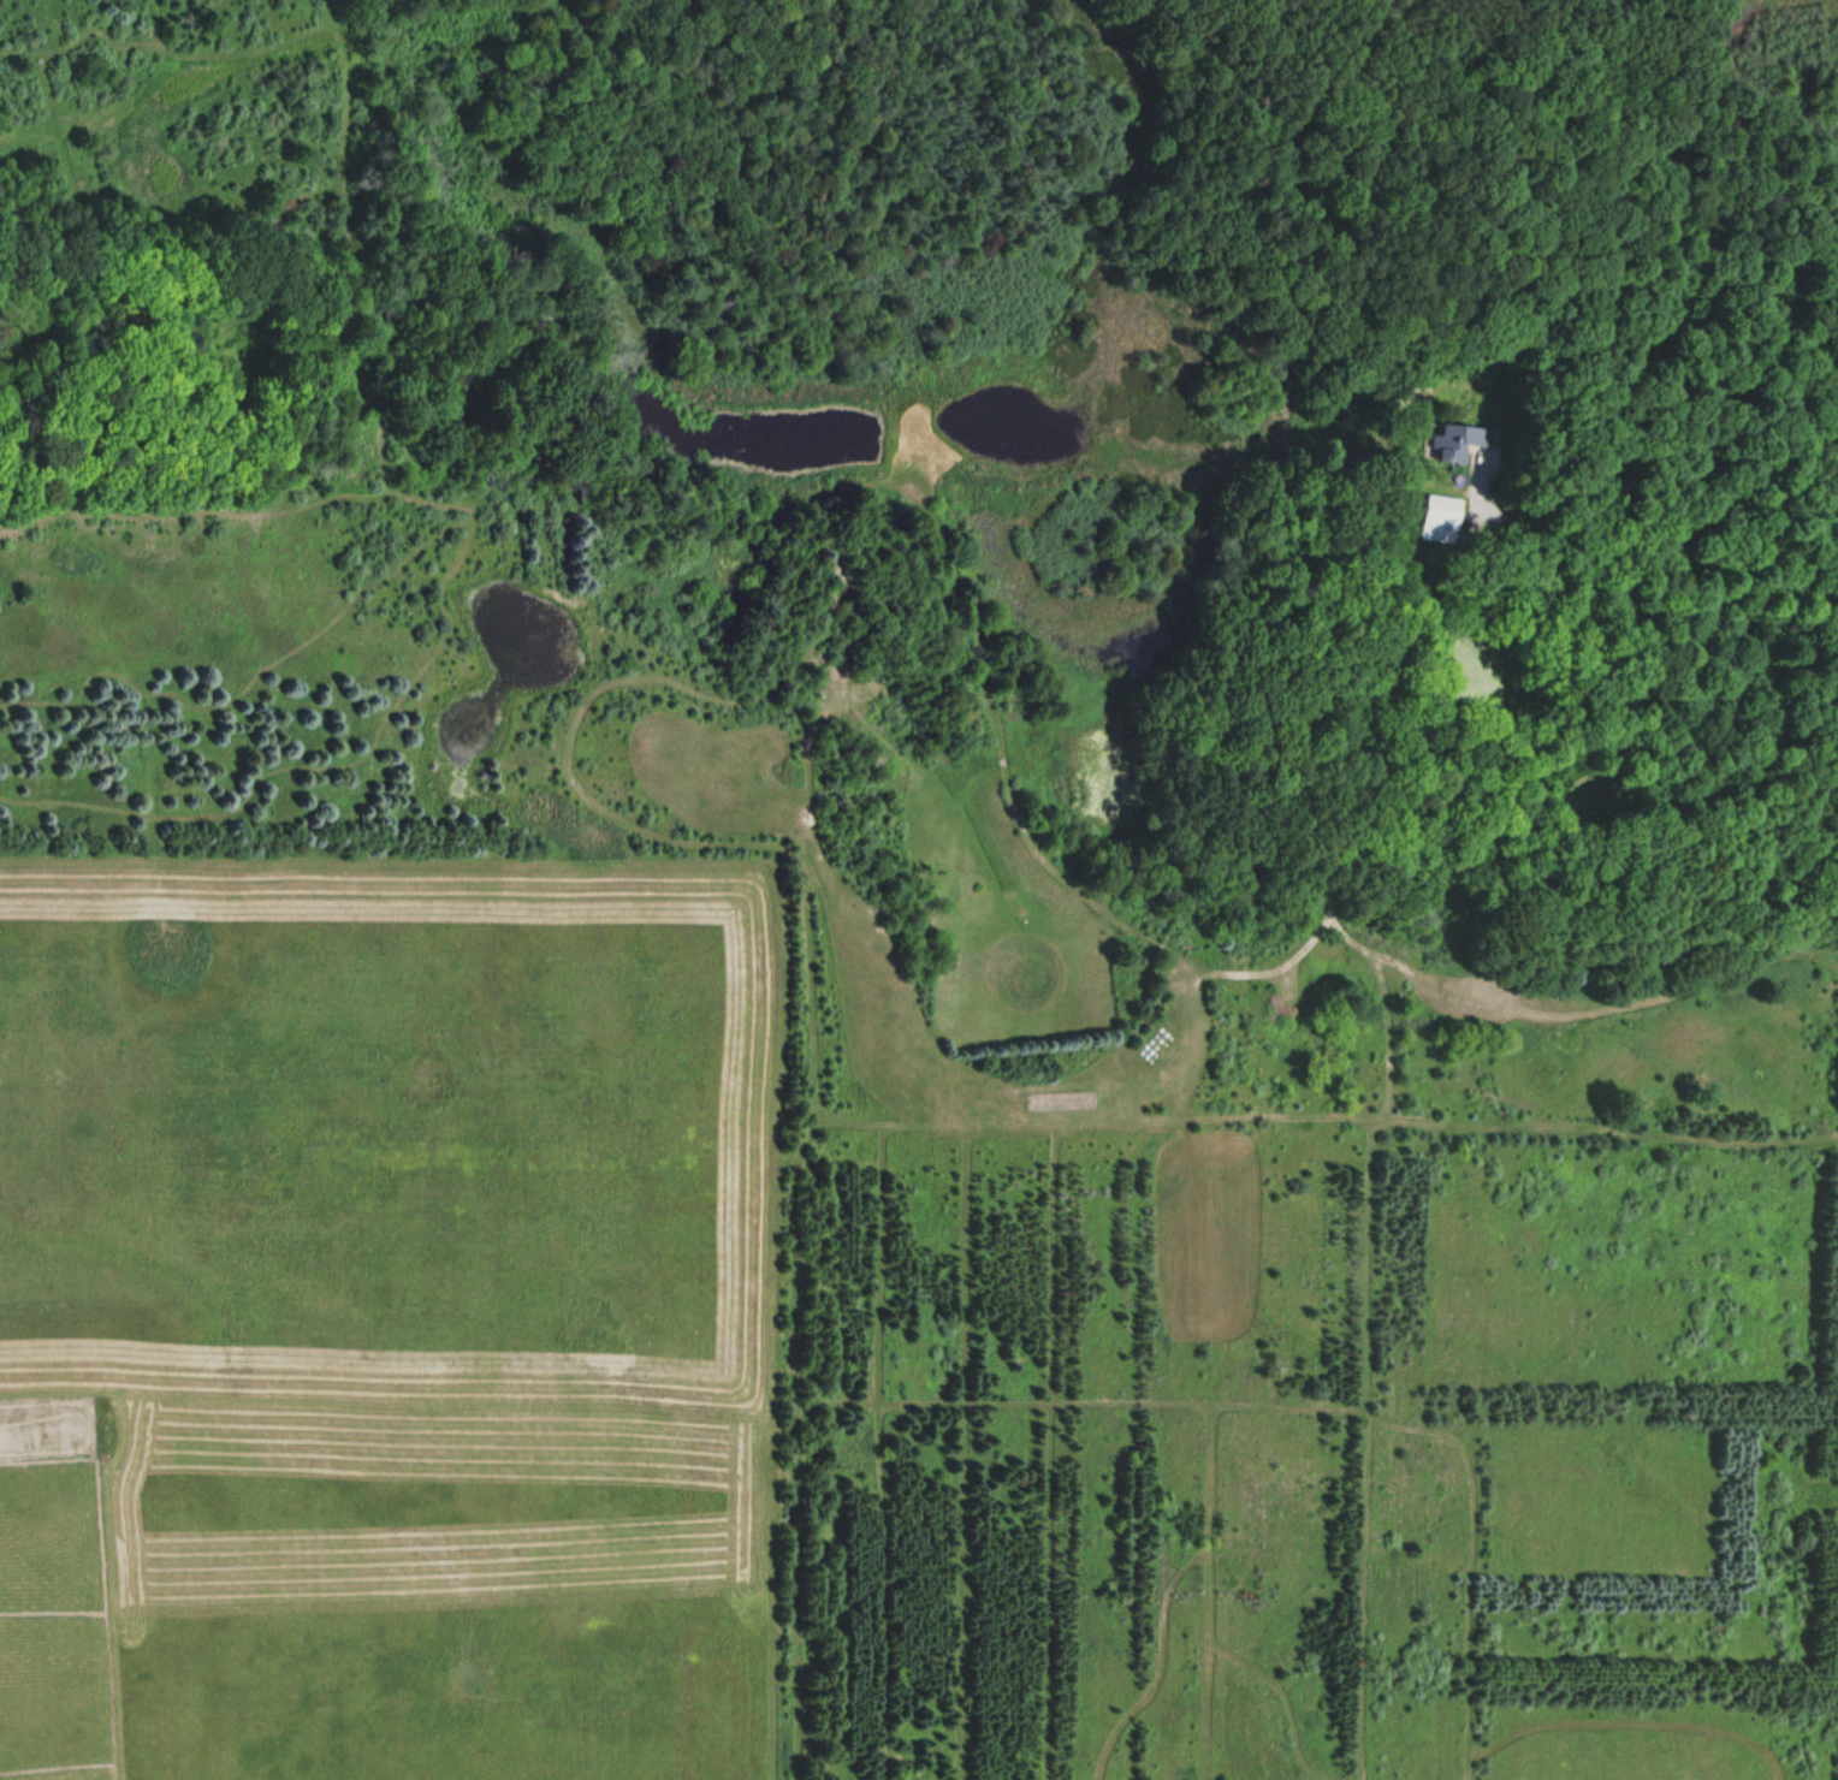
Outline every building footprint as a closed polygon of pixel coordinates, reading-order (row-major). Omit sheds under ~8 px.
[(1433,459),(1459,463),(1462,446),(1474,448),(1477,427),(1438,421),(1433,459)] [(1458,498),(1423,493),(1415,538),(1451,544),(1458,498)]
